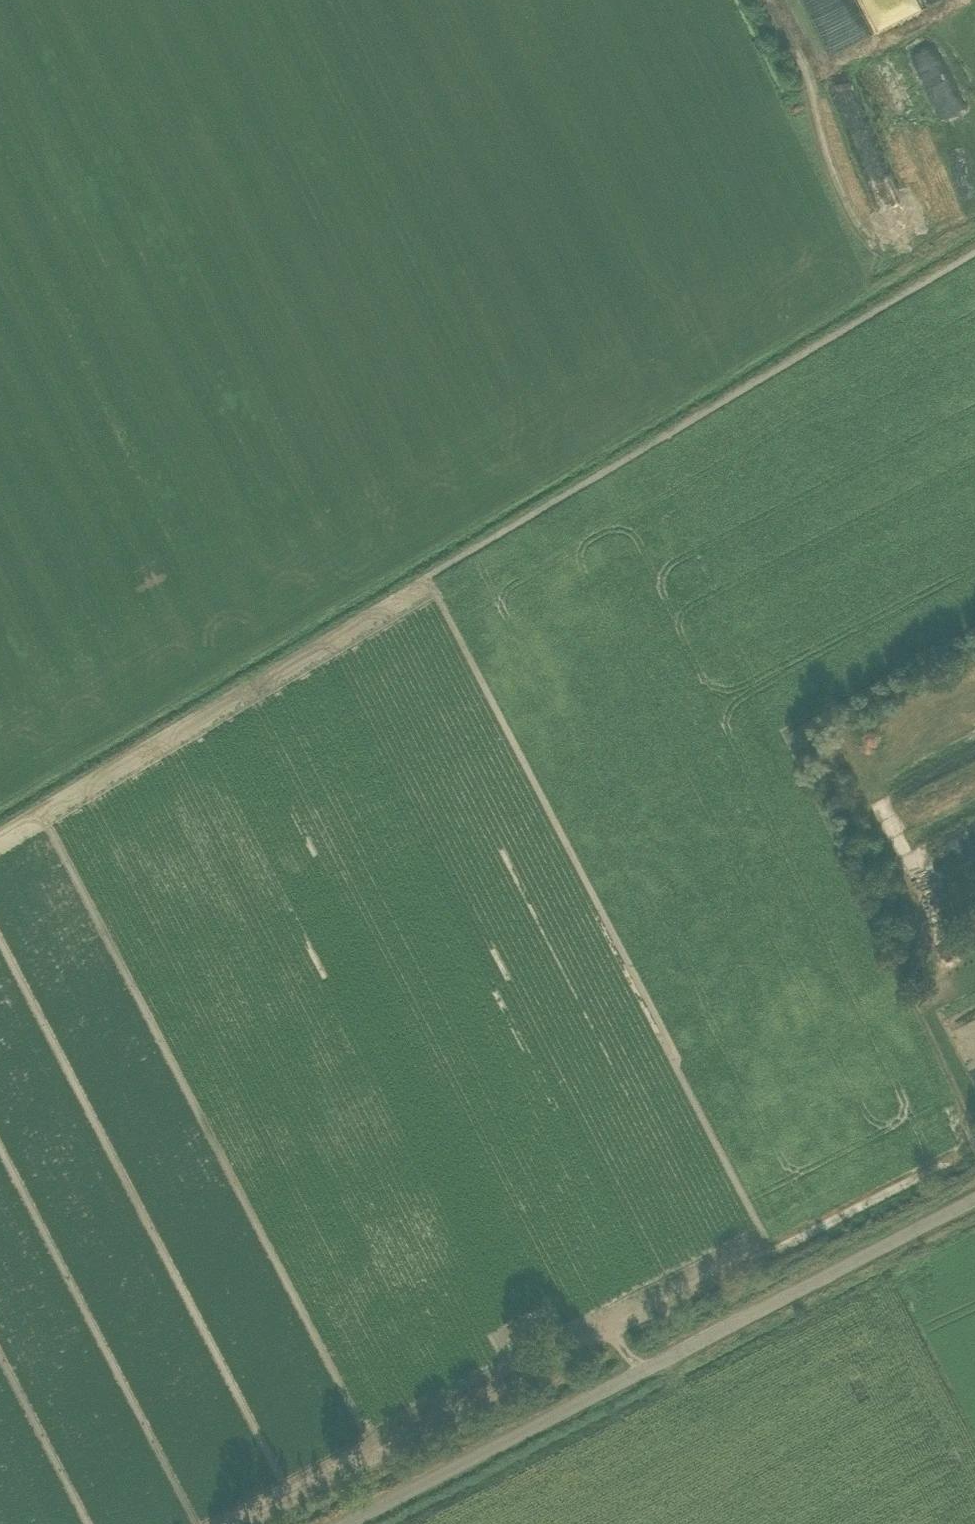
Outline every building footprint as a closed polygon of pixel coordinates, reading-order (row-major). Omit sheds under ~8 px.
[(909,45),(929,89),(944,82),(924,38),(909,45)]
